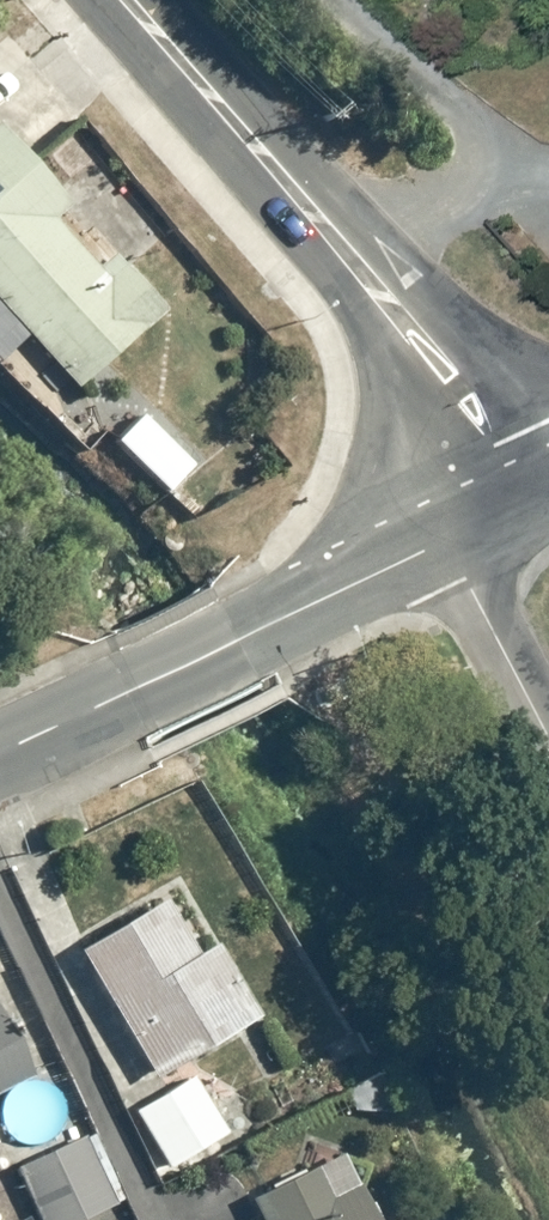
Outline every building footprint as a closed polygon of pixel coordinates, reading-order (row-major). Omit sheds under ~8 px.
[(76,399),(184,308),(152,271),(136,285),(0,124),(0,308),(76,399)] [(173,892),(81,946),(155,1073),(260,1011),(217,937),(204,945),(173,892)] [(40,1071),(18,1027),(8,1032),(0,1015),(0,1091),(40,1071)] [(198,1073),(137,1112),(167,1160),(228,1121),(198,1073)] [(19,1170),(42,1219),(80,1219),(127,1198),(98,1133),(19,1170)] [(370,1182),(335,1201),(314,1160),(261,1188),(274,1214),(262,1219),(390,1219),(370,1182)]
